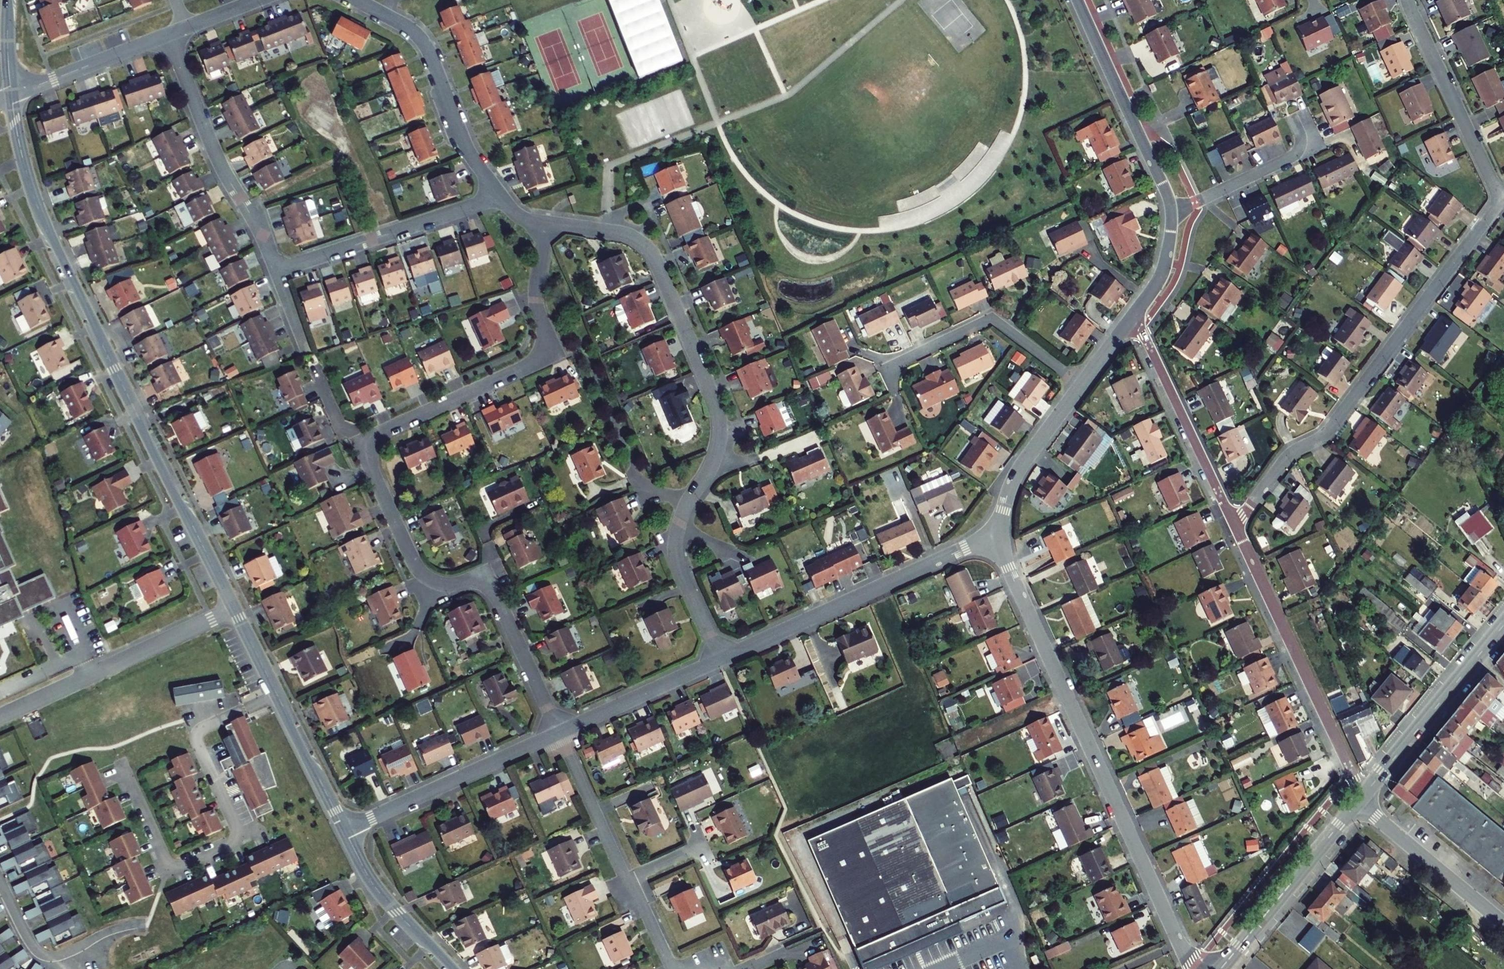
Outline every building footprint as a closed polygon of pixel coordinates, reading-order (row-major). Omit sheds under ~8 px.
[(62,3),(60,0),(40,0),(44,10),(57,5),(62,3)] [(151,4),(150,0),(129,0),(133,10),(151,4)] [(638,78),(682,62),(658,0),(609,0),(638,78)] [(1125,5),(1126,4),(1136,25),(1156,15),(1149,0),(1123,0),(1125,5)] [(1265,16),(1285,7),(1281,0),(1257,0),(1265,16)] [(1382,0),(1380,0),(1359,10),(1370,34),(1373,32),(1378,43),(1394,36),(1388,25),(1391,24),(1386,13),(1385,14),(1383,10),(1386,9),(1382,0)] [(1436,2),(1440,12),(1442,12),(1448,26),(1468,16),(1463,4),(1464,3),(1462,0),(1441,0),(1436,2)] [(44,10),(39,11),(43,20),(39,21),(42,28),(63,20),(57,5),(44,10)] [(443,31),(451,28),(464,23),(458,7),(440,14),(444,22),(440,24),(443,31)] [(284,17),(277,19),(286,43),(304,36),(308,45),(313,43),(308,30),(306,31),(299,14),(288,19),(285,20),(284,17)] [(349,23),(341,18),(332,36),(347,43),(357,23),(351,20),(349,23)] [(1333,39),(1323,18),(1305,27),(1302,26),(1298,28),(1297,31),(1307,51),(1333,39)] [(286,43),(277,19),(270,22),(271,25),(268,27),(257,31),(259,37),(264,49),(265,51),(286,43)] [(48,34),(51,42),(69,35),(63,20),(42,28),(45,35),(48,34)] [(464,23),(451,28),(456,42),(474,35),(469,21),(464,23)] [(361,51),(370,34),(362,30),(364,27),(357,23),(347,43),(361,51)] [(1457,43),(1469,68),(1489,58),(1474,25),(1451,36),(1455,44),(1457,43)] [(1165,27),(1146,36),(1152,50),(1154,50),(1160,63),(1178,55),(1165,27)] [(1274,35),(1270,27),(1262,31),(1266,39),(1274,35)] [(258,54),(248,30),(241,33),(243,36),(240,37),(228,42),(231,48),(235,60),(236,62),(258,54)] [(474,35),(456,42),(461,56),(479,49),(474,35)] [(1380,52),(1397,44),(1394,36),(1378,43),(1376,44),(1380,52)] [(260,50),(264,49),(259,37),(255,38),(260,50)] [(1235,42),(1233,37),(1224,41),(1226,46),(1235,42)] [(1213,39),(1210,45),(1217,48),(1220,41),(1213,39)] [(229,65),(220,41),(213,44),(214,47),(211,49),(200,53),(208,74),(229,65)] [(1405,50),(1401,42),(1397,44),(1380,52),(1392,79),(1413,69),(1404,50),(1405,50)] [(235,60),(231,48),(226,50),(231,61),(235,60)] [(485,62),(479,49),(461,56),(467,69),(485,62)] [(388,75),(406,68),(400,54),(382,61),(388,75)] [(526,67),(530,62),(525,58),(521,62),(526,67)] [(338,71),(343,68),(338,61),(333,64),(338,71)] [(1366,67),(1375,85),(1386,80),(1378,62),(1366,67)] [(1295,99),(1302,95),(1287,64),(1282,66),(1281,69),(1265,77),(1268,85),(1276,102),(1278,105),(1294,97),(1295,99)] [(1237,74),(1243,71),(1240,65),(1234,68),(1237,74)] [(1185,81),(1205,72),(1204,67),(1183,77),(1185,81)] [(412,85),(406,68),(388,75),(394,92),(412,85)] [(1219,101),(1215,93),(1222,89),(1212,69),(1206,72),(1205,72),(1185,81),(1199,111),(1219,101)] [(1472,79),(1475,87),(1477,86),(1487,109),(1496,105),(1501,117),(1503,116),(1503,94),(1492,69),(1472,79)] [(1302,72),(1299,71),(1293,74),(1297,81),(1304,77),(1302,72)] [(474,97),(495,89),(489,73),(471,80),(474,89),(471,90),(474,97)] [(146,75),(139,78),(147,102),(165,96),(158,75),(150,78),(147,79),(146,75)] [(147,102),(139,78),(131,80),(132,84),(129,85),(121,87),(128,108),(147,102)] [(1313,91),(1320,87),(1318,82),(1311,86),(1313,91)] [(1424,92),(1421,84),(1399,94),(1413,122),(1428,115),(1433,113),(1423,92),(1424,92)] [(400,107),(422,99),(419,92),(415,93),(412,85),(394,92),(400,107)] [(1272,104),(1276,102),(1268,85),(1264,87),(1272,104)] [(1325,114),(1331,128),(1353,118),(1339,87),(1319,96),(1327,113),(1325,114)] [(480,103),(483,111),(487,109),(501,104),(495,89),(474,97),(476,104),(480,103)] [(96,92),(89,94),(97,119),(119,111),(118,111),(123,109),(117,90),(112,91),(112,90),(100,94),(97,95),(96,92)] [(97,119),(89,94),(81,97),(83,100),(80,101),(68,105),(71,112),(75,124),(75,126),(97,119)] [(224,117),(228,124),(251,112),(242,95),(222,105),(226,112),(228,115),(224,117)] [(406,123),(424,116),(421,107),(424,106),(422,99),(400,107),(406,123)] [(501,104),(487,109),(493,123),(511,116),(505,102),(501,104)] [(1212,107),(1215,113),(1222,110),(1219,103),(1212,107)] [(68,129),(60,104),(53,107),(54,110),(51,111),(39,115),(42,122),(46,135),(46,136),(68,129)] [(251,112),(228,124),(231,131),(234,129),(236,132),(240,140),(260,130),(251,112)] [(1429,118),(1428,115),(1413,122),(1414,125),(1429,118)] [(493,123),(498,137),(512,132),(516,131),(511,116),(493,123)] [(1274,144),(1282,140),(1271,118),(1246,130),(1255,149),(1272,141),(1274,144)] [(1369,119),(1351,127),(1366,160),(1384,151),(1369,119)] [(1111,134),(1104,120),(1077,132),(1077,134),(1075,137),(1077,141),(1081,141),(1081,142),(1089,139),(1100,163),(1120,154),(1117,147),(1118,146),(1112,134),(1111,134)] [(46,135),(42,122),(37,123),(41,137),(46,135)] [(286,128),(292,133),(296,128),(291,123),(286,128)] [(432,142),(426,128),(408,135),(414,149),(432,142)] [(152,140),(161,157),(184,146),(180,139),(177,140),(176,138),(172,130),(152,140)] [(1448,141),(1444,133),(1424,142),(1436,168),(1454,160),(1445,142),(1448,141)] [(1234,163),(1248,157),(1239,137),(1216,148),(1224,166),(1233,162),(1234,163)] [(246,161),(249,168),(272,157),(263,139),(244,149),(247,157),(249,159),(246,161)] [(419,163),(437,156),(432,142),(414,149),(419,163)] [(184,146),(161,157),(170,175),(189,165),(185,157),(184,154),(187,153),(184,146)] [(515,166),(517,173),(542,165),(535,146),(515,153),(517,161),(518,165),(515,166)] [(1358,172),(1350,154),(1313,171),(1322,189),(1358,172)] [(113,159),(108,162),(111,168),(116,166),(113,159)] [(1115,196),(1133,187),(1125,169),(1128,167),(1125,160),(1121,162),(1114,165),(1113,162),(1104,166),(1105,169),(1103,170),(1115,196)] [(79,168),(77,162),(70,164),(72,170),(79,168)] [(259,172),(252,175),(256,182),(259,180),(260,183),(264,191),(284,181),(275,163),(267,168),(259,172)] [(259,172),(267,168),(264,163),(256,167),(259,172)] [(542,165),(517,173),(520,180),(523,179),(524,183),(527,190),(548,184),(542,165)] [(662,196),(686,186),(681,174),(680,175),(676,166),(655,175),(658,184),(660,185),(661,188),(659,189),(662,196)] [(87,168),(66,175),(70,186),(71,189),(68,190),(70,198),(95,190),(87,168)] [(196,180),(192,172),(172,182),(181,200),(183,199),(194,193),(204,188),(201,181),(197,182),(196,180)] [(1386,180),(1375,172),(1371,178),(1382,186),(1386,180)] [(430,181),(437,203),(458,196),(455,185),(454,181),(457,180),(454,173),(430,181)] [(1315,193),(1306,175),(1270,192),(1278,210),(1315,193)] [(1392,192),(1397,185),(1392,182),(1388,189),(1392,192)] [(401,193),(399,184),(391,186),(394,195),(401,193)] [(138,194),(143,191),(139,185),(134,187),(138,194)] [(1427,213),(1430,215),(1440,222),(1445,226),(1455,211),(1457,213),(1462,206),(1443,192),(1427,213)] [(196,195),(194,193),(183,199),(184,201),(196,195)] [(193,224),(213,214),(209,206),(208,204),(211,202),(207,195),(185,206),(193,224)] [(688,195),(666,205),(679,237),(684,236),(698,230),(701,228),(690,204),(692,203),(688,195)] [(1273,217),(1263,195),(1242,205),(1252,224),(1264,218),(1265,221),(1273,217)] [(97,197),(76,204),(79,216),(80,218),(77,220),(80,227),(84,226),(102,220),(104,219),(101,210),(106,209),(106,207),(104,198),(98,200),(97,197)] [(304,202),(283,209),(286,217),(287,220),(284,221),(286,229),(310,221),(318,218),(312,203),(309,201),(304,203),(304,202)] [(341,207),(339,201),(332,202),(334,209),(341,207)] [(1372,215),(1377,209),(1373,206),(1369,212),(1372,215)] [(151,217),(154,214),(148,207),(145,210),(151,217)] [(1104,225),(1121,261),(1141,251),(1131,231),(1138,227),(1131,212),(1104,225)] [(1438,239),(1442,233),(1419,215),(1405,234),(1409,237),(1423,248),(1425,249),(1435,237),(1438,239)] [(1438,225),(1440,222),(1430,215),(1428,218),(1438,225)] [(201,229),(209,246),(232,235),(229,228),(226,229),(224,227),(220,219),(201,229)] [(1083,219),(1077,222),(1087,242),(1093,239),(1083,219)] [(102,220),(84,226),(85,228),(103,223),(102,220)] [(293,238),(295,246),(317,239),(310,221),(286,229),(288,236),(292,235),(293,238)] [(1073,250),(1087,244),(1087,242),(1077,222),(1049,236),(1058,255),(1072,248),(1073,250)] [(86,234),(88,242),(89,245),(86,246),(88,253),(113,245),(107,227),(86,234)] [(685,238),(699,232),(698,230),(684,236),(685,238)] [(1359,235),(1354,232),(1350,239),(1354,242),(1359,235)] [(468,234),(460,237),(468,261),(487,255),(480,234),(472,236),(469,237),(468,234)] [(232,235),(209,246),(218,264),(238,254),(234,246),(233,243),(236,242),(232,235)] [(1268,247),(1251,235),(1237,254),(1235,253),(1228,263),(1234,267),(1242,274),(1246,276),(1268,247)] [(698,270),(717,262),(707,237),(683,247),(686,254),(691,252),(698,270)] [(1421,251),(1423,248),(1409,237),(1407,240),(1421,251)] [(461,263),(453,239),(446,241),(447,245),(443,246),(436,248),(442,270),(461,263)] [(1008,252),(1014,249),(1010,240),(1004,243),(1008,252)] [(1418,264),(1423,257),(1404,243),(1389,264),(1406,277),(1416,263),(1418,264)] [(94,260),(95,263),(98,271),(119,264),(113,245),(88,253),(91,261),(94,260)] [(1276,252),(1282,256),(1287,250),(1281,245),(1276,252)] [(1498,245),(1485,262),(1484,261),(1476,271),(1487,280),(1485,283),(1499,294),(1503,287),(1503,286),(1496,280),(1503,270),(1503,271),(1503,250),(1498,245)] [(21,260),(18,254),(15,248),(0,256),(0,286),(5,284),(28,273),(24,266),(22,265),(20,261),(21,260)] [(418,254),(407,258),(417,289),(438,281),(427,248),(420,250),(421,253),(418,254)] [(174,253),(168,256),(171,262),(177,259),(174,253)] [(610,292),(631,284),(625,268),(628,267),(623,254),(598,265),(610,292)] [(1011,285),(1028,277),(1017,255),(1004,262),(1001,254),(999,254),(996,255),(995,257),(989,260),(993,267),(985,271),(994,290),(1010,283),(1011,285)] [(389,264),(378,268),(385,289),(406,281),(398,257),(391,260),(392,263),(389,264)] [(243,260),(220,271),(229,289),(249,279),(245,271),(244,268),(247,267),(243,260)] [(1028,260),(1026,268),(1038,270),(1040,263),(1028,260)] [(1313,269),(1311,264),(1304,267),(1307,272),(1313,269)] [(362,269),(363,273),(359,274),(352,276),(353,282),(358,295),(359,297),(377,291),(374,283),(377,282),(371,266),(369,267),(362,269)] [(732,278),(752,270),(751,267),(731,276),(732,278)] [(1240,277),(1242,274),(1234,267),(1232,270),(1240,277)] [(1383,312),(1402,286),(1385,274),(1366,299),(1383,312)] [(183,284),(187,282),(182,275),(178,278),(183,284)] [(1118,298),(1124,289),(1106,275),(1091,296),(1108,308),(1116,296),(1118,298)] [(724,278),(701,288),(704,296),(707,295),(710,300),(715,311),(735,303),(724,278)] [(166,282),(170,290),(177,288),(173,279),(166,282)] [(332,279),(324,281),(333,306),(351,300),(344,279),(336,281),(333,282),(332,279)] [(504,290),(512,286),(509,279),(501,283),(504,290)] [(1216,318),(1218,319),(1219,318),(1225,323),(1236,308),(1234,307),(1243,294),(1222,279),(1208,297),(1205,295),(1198,304),(1202,308),(1216,318)] [(120,311),(140,300),(129,280),(106,291),(110,299),(113,297),(120,311)] [(1490,297),(1469,281),(1463,288),(1467,291),(1455,306),(1456,307),(1452,312),(1468,324),(1472,319),(1473,320),(1490,297)] [(958,310),(987,297),(981,283),(974,286),(972,282),(950,292),(958,310)] [(325,308),(317,284),(310,286),(311,290),(308,291),(300,293),(309,323),(327,317),(324,309),(325,308)] [(241,317),(261,307),(256,296),(254,294),(257,292),(254,285),(231,296),(241,317)] [(628,319),(632,329),(653,320),(646,304),(649,303),(643,289),(636,293),(623,298),(620,299),(621,304),(622,305),(616,307),(616,313),(620,322),(628,319)] [(31,329),(50,320),(42,303),(42,302),(37,293),(18,303),(24,315),(16,319),(23,333),(31,329)] [(1284,309),(1292,299),(1284,293),(1277,304),(1284,309)] [(886,294),(879,297),(883,306),(859,318),(863,327),(864,329),(867,335),(867,336),(899,321),(886,294)] [(612,308),(621,304),(620,299),(610,303),(612,308)] [(920,328),(940,318),(939,316),(935,308),(931,300),(912,309),(908,302),(901,306),(911,328),(918,325),(920,328)] [(510,318),(503,303),(470,319),(484,350),(503,342),(495,324),(510,318)] [(429,305),(420,308),(422,316),(432,313),(429,305)] [(935,308),(939,316),(945,313),(941,305),(935,308)] [(133,338),(153,328),(143,307),(120,319),(124,326),(127,324),(128,327),(133,338)] [(1215,320),(1216,318),(1202,308),(1201,310),(1215,320)] [(1300,318),(1302,311),(1295,309),(1293,317),(1300,318)] [(1369,323),(1350,309),(1345,315),(1349,318),(1333,339),(1352,353),(1358,345),(1356,344),(1367,330),(1365,329),(1369,323)] [(207,318),(203,310),(196,313),(200,321),(207,318)] [(416,310),(410,312),(412,319),(418,317),(416,310)] [(1189,327),(1174,347),(1191,360),(1216,327),(1197,313),(1187,326),(1189,327)] [(594,324),(591,315),(586,317),(589,326),(594,324)] [(1076,350),(1094,327),(1077,315),(1060,338),(1076,350)] [(241,326),(249,343),(272,332),(269,325),(266,326),(264,323),(260,316),(241,326)] [(1461,331),(1442,317),(1429,334),(1431,335),(1420,350),(1437,363),(1461,331)] [(388,325),(385,319),(379,322),(383,328),(388,325)] [(744,324),(742,319),(719,329),(723,340),(727,339),(729,340),(729,341),(728,341),(728,342),(728,344),(733,356),(746,351),(747,356),(765,348),(762,339),(751,344),(748,336),(749,336),(748,333),(749,331),(747,328),(746,327),(744,324)] [(190,332),(197,328),(193,320),(186,324),(190,332)] [(830,367),(848,359),(845,352),(847,351),(833,321),(813,330),(830,367)] [(405,340),(409,333),(404,330),(400,337),(405,340)] [(351,338),(349,331),(343,333),(345,340),(351,338)] [(272,332),(249,343),(258,361),(261,359),(274,353),(278,351),(274,343),(273,340),(276,339),(272,332)] [(385,344),(391,342),(389,334),(382,337),(385,344)] [(147,365),(167,355),(157,335),(134,346),(137,353),(141,352),(142,355),(147,365)] [(1283,342),(1272,335),(1266,343),(1277,351),(1283,342)] [(38,350),(50,375),(69,365),(65,356),(62,355),(60,350),(65,347),(60,339),(38,350)] [(669,353),(664,341),(657,343),(645,349),(642,350),(651,369),(652,368),(656,377),(677,368),(673,358),(671,359),(668,353),(669,353)] [(442,371),(454,365),(444,342),(417,354),(427,375),(441,369),(442,371)] [(952,362),(961,380),(993,366),(985,350),(982,344),(968,351),(969,354),(960,358),(952,362)] [(1061,353),(1065,356),(1069,351),(1065,348),(1061,353)] [(995,364),(987,349),(985,350),(993,366),(995,364)] [(1338,378),(1349,364),(1333,351),(1317,373),(1334,386),(1339,379),(1338,378)] [(1011,360),(1020,366),(1025,358),(1017,352),(1011,360)] [(274,353),(261,359),(266,370),(280,365),(274,353)] [(1496,356),(1489,353),(1486,360),(1493,363),(1496,356)] [(4,357),(6,365),(12,364),(9,355),(4,357)] [(410,385),(418,382),(407,359),(383,369),(393,389),(409,382),(410,385)] [(764,359),(736,371),(743,386),(745,385),(751,399),(771,390),(762,369),(767,367),(764,359)] [(1406,370),(1396,384),(1399,386),(1411,396),(1412,396),(1428,375),(1409,361),(1403,368),(1406,370)] [(181,383),(171,362),(151,372),(156,383),(157,386),(154,387),(158,395),(181,383)] [(370,403),(381,398),(367,366),(361,368),(364,376),(344,385),(354,407),(368,400),(370,403)] [(861,380),(855,367),(838,376),(844,389),(840,391),(844,400),(848,398),(852,406),(874,396),(867,381),(862,383),(861,380)] [(279,378),(286,375),(283,370),(277,373),(279,378)] [(940,374),(939,371),(925,377),(928,382),(913,389),(922,409),(931,405),(932,406),(941,402),(940,401),(958,392),(948,370),(940,374)] [(282,394),(286,403),(289,401),(294,411),(307,405),(299,388),(302,386),(295,372),(278,379),(281,386),(279,387),(277,390),(277,392),(279,394),(282,394)] [(1196,384),(1202,381),(1198,373),(1193,375),(1196,384)] [(1246,385),(1253,381),(1249,373),(1242,377),(1246,385)] [(548,382),(537,387),(547,408),(570,398),(571,400),(579,397),(576,390),(571,381),(569,375),(549,384),(548,382)] [(1034,406),(1048,387),(1033,376),(1014,400),(1028,411),(1032,405),(1034,406)] [(1136,383),(1132,376),(1112,386),(1126,415),(1144,406),(1136,390),(1133,384),(1136,383)] [(910,384),(913,389),(928,382),(925,377),(910,384)] [(678,392),(674,382),(652,391),(656,401),(660,400),(673,430),(692,423),(682,400),(689,397),(685,389),(678,392)] [(1217,382),(1197,392),(1200,399),(1203,398),(1215,424),(1233,416),(1217,382)] [(75,420),(93,410),(84,392),(86,391),(84,387),(82,383),(61,393),(75,420)] [(1316,395),(1300,383),(1281,408),(1300,422),(1307,413),(1304,411),(1316,395)] [(1408,399),(1411,396),(1399,386),(1396,390),(1408,399)] [(1389,388),(1370,412),(1396,431),(1401,425),(1391,418),(1405,400),(1389,388)] [(803,394),(797,397),(801,406),(807,404),(803,394)] [(972,403),(968,394),(963,396),(967,405),(972,403)] [(1460,409),(1464,402),(1456,397),(1452,404),(1460,409)] [(1019,427),(1024,420),(998,401),(984,421),(1007,439),(1017,426),(1019,427)] [(494,406),(481,412),(492,435),(518,423),(517,421),(521,419),(522,415),(521,411),(516,410),(513,402),(495,410),(494,406)] [(628,412),(633,406),(629,403),(624,408),(628,412)] [(773,404),(756,412),(759,420),(760,419),(763,424),(760,426),(765,437),(792,426),(784,408),(776,411),(773,404)] [(173,424),(184,447),(203,437),(199,430),(207,426),(200,412),(192,415),(173,424)] [(11,422),(0,413),(0,435),(11,422)] [(885,413),(867,421),(883,454),(900,446),(902,449),(915,443),(908,428),(895,434),(885,413)] [(302,449),(324,439),(321,431),(319,432),(312,418),(292,427),(302,449)] [(1385,433),(1366,418),(1355,432),(1358,434),(1348,447),(1364,459),(1385,433)] [(1084,426),(1099,437),(1103,431),(1088,420),(1084,426)] [(1151,465),(1166,457),(1158,440),(1162,438),(1155,424),(1152,426),(1149,420),(1133,427),(1151,465)] [(476,448),(464,423),(457,426),(458,429),(441,437),(449,456),(467,448),(468,451),(476,448)] [(1084,426),(1083,425),(1073,438),(1076,439),(1064,454),(1082,467),(1087,461),(1089,463),(1094,466),(1106,450),(1099,445),(1103,440),(1099,437),(1084,426)] [(104,427),(84,437),(96,462),(115,452),(107,435),(108,435),(104,427)] [(1438,438),(1441,431),(1435,428),(1432,435),(1438,438)] [(1229,463),(1247,454),(1237,432),(1235,429),(1217,438),(1229,463)] [(1120,435),(1123,439),(1131,435),(1128,431),(1120,435)] [(993,460),(998,453),(975,437),(971,443),(974,446),(960,464),(978,477),(991,459),(993,460)] [(248,439),(240,443),(244,451),(252,448),(248,439)] [(436,457),(427,439),(418,443),(410,446),(410,444),(399,449),(408,469),(436,457)] [(597,455),(593,446),(589,448),(579,453),(572,456),(584,485),(604,476),(595,456),(597,455)] [(828,470),(819,447),(806,453),(807,456),(799,460),(797,454),(784,460),(794,484),(810,478),(810,479),(822,474),(821,473),(828,470)] [(335,462),(328,448),(294,463),(307,490),(327,481),(322,469),(335,462)] [(217,454),(194,464),(200,477),(202,476),(212,497),(231,489),(221,468),(223,467),(217,454)] [(1082,467),(1064,454),(1060,461),(1077,474),(1082,468),(1082,467)] [(505,467),(508,460),(501,457),(498,464),(505,467)] [(1354,473),(1335,458),(1326,471),(1328,472),(1317,485),(1334,499),(1354,473)] [(1407,466),(1414,469),(1417,460),(1410,458),(1407,466)] [(1317,485),(1328,472),(1326,471),(1325,470),(1314,483),(1317,485)] [(126,504),(118,487),(122,484),(124,483),(128,480),(129,479),(127,475),(125,471),(92,488),(96,497),(99,496),(108,513),(126,504)] [(1067,488),(1048,473),(1041,482),(1043,483),(1041,486),(1034,495),(1051,509),(1067,488)] [(1157,483),(1171,512),(1189,503),(1180,482),(1182,481),(1178,474),(1157,483)] [(910,492),(919,514),(942,504),(947,515),(961,509),(951,483),(950,484),(947,476),(910,492)] [(487,493),(497,515),(507,510),(506,508),(511,506),(512,507),(520,503),(520,502),(527,499),(518,477),(510,480),(511,483),(508,484),(504,483),(501,484),(499,488),(487,493)] [(65,489),(62,481),(55,485),(58,492),(65,489)] [(86,491),(83,486),(77,490),(80,495),(86,491)] [(740,518),(768,507),(759,486),(750,490),(751,492),(732,499),(740,518)] [(1115,504),(1134,495),(1130,487),(1111,496),(1115,504)] [(321,500),(329,497),(325,488),(317,491),(321,500)] [(1292,531),(1311,507),(1290,491),(1281,502),(1286,506),(1276,519),(1292,531)] [(352,516),(342,494),(322,503),(324,510),(323,510),(333,530),(329,531),(333,539),(335,538),(343,535),(347,533),(352,530),(363,525),(358,513),(352,516)] [(629,517),(621,498),(596,510),(604,527),(607,525),(611,535),(615,533),(620,545),(637,537),(636,535),(639,534),(634,523),(630,525),(627,518),(629,517)] [(240,507),(218,517),(223,527),(225,526),(231,540),(251,531),(240,507)] [(432,514),(419,520),(426,535),(429,533),(436,548),(455,539),(441,510),(439,511),(432,514)] [(1493,530),(1480,512),(1470,519),(1459,527),(1458,527),(1472,546),(1493,530)] [(1175,523),(1187,550),(1208,540),(1202,527),(1203,526),(1198,513),(1175,523)] [(1459,527),(1470,519),(1466,514),(1455,522),(1459,527)] [(143,527),(140,521),(117,532),(130,560),(151,550),(146,540),(144,540),(142,535),(146,533),(143,527)] [(1318,531),(1326,528),(1324,521),(1315,525),(1318,531)] [(884,555),(918,540),(910,522),(876,536),(884,555)] [(1361,532),(1369,528),(1366,523),(1358,527),(1361,532)] [(16,618),(14,613),(20,611),(21,613),(55,598),(44,574),(18,585),(10,567),(16,565),(2,533),(3,532),(0,524),(0,626),(16,618)] [(503,532),(504,535),(518,528),(516,525),(503,532)] [(515,560),(520,569),(542,559),(535,545),(523,540),(518,528),(504,535),(512,552),(513,551),(516,559),(515,560)] [(1056,565),(1074,557),(1062,530),(1044,539),(1056,565)] [(860,543),(867,540),(863,531),(857,534),(860,543)] [(365,535),(338,548),(341,555),(346,553),(356,574),(381,563),(376,553),(369,556),(367,552),(368,551),(369,551),(369,550),(370,550),(370,549),(367,543),(368,543),(365,535)] [(1138,546),(1136,539),(1130,542),(1132,548),(1138,546)] [(1212,545),(1192,555),(1204,579),(1221,571),(1214,554),(1216,553),(1212,545)] [(828,558),(838,579),(846,575),(845,573),(862,565),(853,546),(828,558)] [(1298,550),(1278,560),(1286,578),(1294,595),(1315,585),(1298,550)] [(639,553),(617,563),(629,589),(651,579),(646,568),(644,569),(641,562),(643,561),(639,553)] [(1497,586),(1491,581),(1496,575),(1471,555),(1465,563),(1472,569),(1463,580),(1471,587),(1486,599),(1497,586)] [(266,556),(244,565),(249,575),(255,588),(259,586),(272,580),(276,579),(266,556)] [(830,582),(838,579),(828,558),(828,556),(814,563),(815,564),(806,568),(815,588),(824,584),(825,582),(829,580),(830,582)] [(751,563),(742,567),(754,594),(770,586),(773,592),(775,591),(775,590),(781,587),(781,588),(784,587),(772,560),(760,566),(760,567),(754,570),(751,563)] [(1085,560),(1067,568),(1080,598),(1086,595),(1098,590),(1085,560)] [(148,605),(169,594),(163,582),(164,582),(162,576),(159,570),(138,581),(145,596),(144,597),(148,605)] [(740,587),(733,571),(725,575),(726,577),(711,584),(724,613),(736,608),(731,599),(743,594),(740,587)] [(975,592),(965,571),(947,579),(960,609),(964,607),(981,599),(977,591),(975,592)] [(1428,600),(1432,594),(1420,584),(1409,575),(1404,580),(1428,600)] [(1420,584),(1432,594),(1438,588),(1425,577),(1420,584)] [(1291,597),(1294,595),(1286,578),(1283,580),(1291,597)] [(272,580),(259,586),(261,590),(274,584),(272,580)] [(1222,585),(1199,596),(1212,625),(1232,616),(1227,606),(1224,600),(1226,599),(1228,598),(1222,585)] [(543,622),(563,613),(550,586),(525,597),(531,609),(536,607),(543,622)] [(1136,589),(1141,598),(1147,595),(1143,586),(1136,589)] [(374,615),(375,615),(381,627),(401,618),(397,609),(395,606),(396,603),(398,601),(391,587),(366,598),(374,615)] [(1457,603),(1473,616),(1486,599),(1471,587),(1457,603)] [(1385,620),(1400,632),(1405,626),(1394,617),(1395,615),(1363,588),(1356,596),(1385,620)] [(333,601),(337,597),(331,591),(327,595),(333,601)] [(295,622),(282,592),(261,601),(275,631),(282,628),(291,623),(295,622)] [(1087,614),(1094,611),(1086,595),(1080,598),(1062,606),(1077,640),(1096,632),(1094,630),(1087,614)] [(981,599),(964,607),(966,611),(978,637),(996,628),(988,612),(992,610),(986,597),(981,599)] [(475,620),(479,619),(472,603),(468,604),(475,620)] [(460,641),(484,630),(479,619),(475,620),(468,604),(448,613),(460,641)] [(673,623),(667,610),(645,620),(658,648),(663,645),(663,646),(664,647),(665,647),(665,646),(666,646),(666,645),(666,644),(670,642),(667,635),(674,631),(671,625),(672,624),(673,624),(673,623)] [(1429,623),(1451,642),(1462,628),(1440,610),(1436,615),(1430,611),(1423,619),(1425,620),(1429,623)] [(1101,627),(1094,611),(1087,614),(1094,630),(1101,627)] [(1423,619),(1416,613),(1412,618),(1421,625),(1425,620),(1423,619)] [(1395,639),(1400,632),(1385,620),(1380,626),(1395,639)] [(1418,636),(1429,623),(1425,620),(1421,625),(1415,633),(1416,634),(1418,636)] [(293,628),(291,623),(282,628),(284,632),(293,628)] [(1225,633),(1240,626),(1238,623),(1224,630),(1225,633)] [(1240,626),(1225,633),(1238,660),(1262,649),(1258,642),(1256,643),(1246,623),(1240,626)] [(1448,646),(1451,642),(1429,623),(1418,636),(1440,655),(1448,646)] [(848,636),(836,640),(846,665),(865,657),(866,658),(877,653),(877,651),(878,651),(868,627),(856,632),(856,634),(848,637),(848,636)] [(567,628),(544,638),(548,647),(551,646),(557,661),(564,658),(572,654),(578,651),(567,628)] [(1090,642),(1108,634),(1107,631),(1089,639),(1090,642)] [(997,669),(1000,676),(1022,666),(1018,659),(1016,660),(1007,640),(1009,639),(1006,632),(986,641),(992,654),(986,657),(989,664),(987,665),(990,671),(992,671),(997,669)] [(1086,644),(1090,652),(1094,650),(1104,672),(1123,664),(1122,662),(1126,660),(1128,658),(1128,656),(1125,648),(1123,647),(1120,647),(1116,648),(1109,634),(1108,634),(1090,642),(1086,644)] [(297,667),(305,682),(326,672),(314,647),(290,658),(294,668),(297,667)] [(1393,659),(1419,681),(1429,669),(1403,647),(1393,659)] [(393,659),(408,693),(430,683),(424,671),(423,672),(413,650),(393,659)] [(611,653),(603,657),(606,666),(615,662),(611,653)] [(1166,658),(1171,667),(1178,663),(1174,654),(1166,658)] [(1503,677),(1503,654),(1495,665),(1503,677)] [(1243,669),(1261,660),(1260,657),(1242,665),(1243,669)] [(1272,671),(1266,658),(1261,660),(1243,669),(1256,695),(1277,685),(1271,671),(1272,671)] [(766,670),(774,688),(788,682),(791,683),(800,679),(791,659),(766,670)] [(581,665),(561,674),(564,682),(567,681),(575,698),(592,690),(581,665)] [(344,667),(336,670),(338,673),(336,674),(338,677),(347,672),(344,667)] [(938,687),(947,683),(943,672),(934,676),(938,687)] [(502,674),(483,682),(495,707),(505,702),(514,698),(515,698),(511,687),(509,688),(502,674)] [(992,684),(1002,706),(1003,706),(1022,698),(1018,689),(1016,683),(1018,682),(1015,674),(992,684)] [(592,689),(597,686),(592,675),(587,678),(592,689)] [(1371,700),(1391,716),(1397,708),(1399,709),(1401,706),(1399,704),(1404,698),(1405,699),(1410,693),(1391,676),(1381,688),(1373,698),(1371,700)] [(1486,676),(1478,686),(1498,702),(1500,700),(1496,697),(1502,689),(1486,676)] [(1373,698),(1381,688),(1373,681),(1368,688),(1373,698)] [(221,682),(173,690),(175,706),(224,698),(221,682)] [(1110,692),(1123,686),(1121,682),(1109,688),(1110,692)] [(700,698),(710,719),(721,714),(722,715),(738,708),(727,684),(719,688),(719,689),(700,698)] [(1110,692),(1107,693),(1116,712),(1115,712),(1119,720),(1138,711),(1126,685),(1123,686),(1110,692)] [(1502,722),(1503,719),(1503,708),(1498,702),(1478,686),(1470,696),(1498,719),(1502,722)] [(1358,694),(1363,705),(1351,711),(1356,722),(1355,723),(1360,734),(1362,738),(1379,731),(1362,693),(1358,694)] [(326,730),(348,720),(336,694),(322,700),(314,704),(313,704),(319,717),(320,716),(326,730)] [(314,704),(322,700),(320,695),(312,698),(314,704)] [(1490,728),(1498,719),(1470,696),(1462,705),(1478,719),(1490,728)] [(1022,698),(1003,706),(1006,714),(1025,706),(1022,698)] [(1279,735),(1296,727),(1288,710),(1290,709),(1285,698),(1265,707),(1279,735)] [(957,710),(952,700),(943,704),(947,714),(957,710)] [(1188,703),(1192,712),(1197,710),(1193,700),(1188,703)] [(700,724),(690,701),(680,705),(681,708),(666,714),(676,735),(700,724)] [(1355,737),(1360,734),(1355,723),(1356,722),(1351,711),(1350,711),(1347,703),(1342,706),(1343,708),(1339,710),(1336,703),(1331,706),(1358,765),(1366,762),(1355,737)] [(1462,705),(1449,721),(1465,735),(1478,719),(1462,705)] [(1213,719),(1218,714),(1213,708),(1207,713),(1213,719)] [(482,740),(490,737),(481,717),(457,727),(465,746),(481,738),(482,740)] [(664,740),(654,717),(641,723),(642,725),(628,731),(638,752),(664,740)] [(1039,762),(1061,752),(1046,718),(1028,726),(1039,751),(1035,753),(1039,762)] [(412,730),(412,720),(403,719),(403,729),(412,730)] [(261,755),(248,727),(247,728),(245,724),(241,726),(239,721),(227,727),(227,726),(225,727),(230,737),(223,741),(231,757),(219,762),(224,772),(232,768),(251,811),(253,810),(256,818),(273,811),(269,803),(266,804),(261,792),(264,790),(277,786),(265,753),(261,755)] [(1127,736),(1145,728),(1142,721),(1124,729),(1127,736)] [(1466,751),(1474,742),(1465,735),(1449,721),(1441,731),(1466,751)] [(659,728),(664,739),(668,737),(663,726),(659,728)] [(330,736),(338,733),(335,727),(328,731),(330,736)] [(1130,744),(1138,761),(1165,749),(1159,736),(1150,739),(1145,728),(1127,736),(1121,738),(1125,746),(1130,744)] [(1433,741),(1464,766),(1472,756),(1466,751),(1441,731),(1433,741)] [(1289,765),(1308,755),(1302,742),(1305,740),(1301,733),(1279,743),(1289,765)] [(601,738),(591,743),(601,765),(626,753),(617,734),(609,738),(603,741),(601,738)] [(426,765),(453,753),(445,735),(418,747),(426,765)] [(1224,748),(1232,745),(1228,736),(1220,739),(1224,748)] [(1211,737),(1205,740),(1209,749),(1216,746),(1211,737)] [(1448,770),(1450,771),(1455,765),(1475,782),(1478,778),(1464,766),(1433,741),(1425,751),(1448,770)] [(406,746),(381,757),(390,777),(403,772),(405,776),(417,770),(406,746)] [(367,750),(347,759),(355,779),(368,773),(369,775),(376,771),(367,750)] [(5,797),(9,806),(23,799),(14,781),(7,784),(1,772),(8,768),(0,751),(0,798),(5,797)] [(1443,776),(1448,770),(1425,751),(1416,761),(1435,778),(1456,794),(1460,790),(1443,776)] [(192,766),(187,754),(171,761),(174,768),(169,771),(174,783),(189,777),(197,773),(193,766),(192,766)] [(1251,762),(1247,755),(1230,763),(1234,770),(1251,762)] [(1406,808),(1409,810),(1435,778),(1413,760),(1387,793),(1406,808)] [(97,769),(93,762),(70,772),(76,785),(82,782),(85,789),(101,782),(95,770),(97,769)] [(1494,769),(1497,772),(1503,766),(1499,763),(1494,769)] [(1058,767),(1033,779),(1044,804),(1064,795),(1056,778),(1061,775),(1058,767)] [(750,768),(750,777),(757,778),(758,768),(750,768)] [(1139,777),(1154,809),(1163,805),(1172,801),(1157,769),(1139,777)] [(566,799),(575,795),(564,772),(555,776),(542,782),(542,781),(541,781),(540,780),(539,780),(539,781),(529,785),(538,804),(555,797),(557,800),(565,796),(566,799)] [(1297,783),(1292,773),(1273,782),(1278,793),(1280,792),(1285,803),(1286,802),(1290,811),(1298,808),(1299,810),(1307,806),(1300,791),(1302,790),(1298,783),(1297,783)] [(343,782),(349,780),(347,774),(340,777),(343,782)] [(670,790),(680,812),(690,808),(689,806),(712,795),(703,775),(670,790)] [(1491,779),(1485,775),(1481,780),(1487,785),(1491,779)] [(172,792),(177,805),(198,795),(195,788),(194,788),(189,777),(174,783),(177,790),(172,792)] [(632,785),(636,781),(632,777),(628,781),(632,785)] [(1495,882),(1503,871),(1503,833),(1461,798),(1456,794),(1435,778),(1409,810),(1495,882)] [(1478,778),(1475,782),(1484,789),(1487,785),(1481,780),(1478,778)] [(807,841),(861,966),(914,943),(978,916),(1005,904),(951,779),(807,841)] [(1245,789),(1251,785),(1248,779),(1242,782),(1245,789)] [(1502,789),(1493,781),(1488,786),(1497,794),(1502,789)] [(96,807),(111,800),(107,793),(106,793),(101,782),(85,789),(88,796),(82,798),(88,811),(94,808),(96,807)] [(760,791),(765,796),(770,792),(765,786),(760,791)] [(490,821),(516,809),(506,787),(498,791),(500,793),(493,796),(492,794),(480,799),(490,821)] [(266,804),(269,803),(264,790),(261,792),(266,804)] [(1464,793),(1460,790),(1456,794),(1461,798),(1464,793)] [(198,795),(177,805),(183,817),(188,814),(191,821),(206,814),(200,802),(202,802),(198,795)] [(103,829),(126,819),(123,810),(121,811),(115,798),(111,800),(96,807),(99,814),(97,815),(103,829)] [(649,799),(631,808),(637,821),(635,823),(640,833),(645,830),(648,836),(652,837),(664,832),(649,799)] [(1163,805),(1166,812),(1178,806),(1175,800),(1172,801),(1163,805)] [(1166,812),(1177,837),(1196,829),(1195,827),(1203,824),(1192,800),(1178,806),(1166,812)] [(1233,811),(1239,813),(1242,803),(1236,802),(1233,811)] [(1054,814),(1071,807),(1069,803),(1052,811),(1054,814)] [(1068,846),(1069,848),(1094,837),(1090,830),(1085,832),(1073,806),(1071,807),(1054,814),(1061,829),(1068,846)] [(715,816),(712,818),(718,831),(721,829),(728,845),(746,836),(733,808),(724,812),(715,816)] [(206,837),(221,830),(216,819),(217,818),(214,810),(206,814),(191,821),(197,833),(203,830),(206,837)] [(12,830),(3,834),(18,866),(27,862),(26,861),(33,859),(37,867),(23,873),(30,889),(40,885),(39,884),(46,882),(54,899),(48,903),(47,902),(38,906),(53,938),(62,934),(62,932),(69,931),(73,939),(86,933),(78,915),(71,918),(65,905),(72,902),(55,867),(48,870),(45,864),(51,861),(43,843),(33,847),(27,835),(37,830),(29,812),(15,819),(19,827),(13,832),(12,830)] [(436,828),(445,847),(474,834),(465,813),(457,816),(458,818),(436,828)] [(1068,846),(1061,829),(1052,833),(1060,850),(1068,846)] [(121,863),(136,856),(141,854),(135,841),(136,840),(132,832),(109,843),(116,857),(118,856),(121,863)] [(404,841),(391,846),(401,869),(437,853),(427,832),(405,842),(404,841)] [(1007,841),(1003,832),(996,835),(1000,844),(1007,841)] [(283,867),(298,861),(288,839),(279,844),(279,845),(267,851),(275,868),(282,865),(283,867)] [(578,853),(572,840),(548,851),(560,878),(581,868),(574,854),(578,853)] [(1363,846),(1351,859),(1367,872),(1378,858),(1393,871),(1398,865),(1369,841),(1365,847),(1363,846)] [(1174,853),(1189,887),(1194,885),(1217,874),(1213,866),(1204,870),(1192,844),(1174,853)] [(1103,863),(1106,862),(1099,848),(1080,857),(1093,884),(1109,877),(1103,863)] [(523,853),(526,861),(533,857),(529,850),(523,853)] [(248,866),(255,880),(269,874),(268,872),(275,868),(267,851),(255,856),(254,855),(245,859),(248,866)] [(492,857),(488,853),(482,861),(486,864),(492,857)] [(139,864),(136,856),(121,863),(113,866),(119,879),(125,876),(128,883),(143,876),(138,864),(139,864)] [(1337,880),(1366,904),(1371,898),(1356,885),(1367,872),(1351,859),(1340,872),(1342,874),(1337,880)] [(736,867),(724,872),(733,892),(756,882),(746,861),(735,866),(736,867)] [(1109,877),(1112,875),(1106,862),(1103,863),(1109,877)] [(255,880),(248,866),(237,871),(237,870),(230,873),(239,894),(252,889),(249,883),(255,880)] [(223,878),(212,883),(218,897),(224,894),(227,900),(239,894),(230,873),(222,876),(223,878)] [(131,905),(153,895),(150,887),(149,888),(143,876),(128,883),(131,890),(125,892),(131,905)] [(204,903),(218,897),(212,883),(209,876),(200,880),(200,881),(188,887),(196,905),(203,901),(204,903)] [(1338,903),(1348,910),(1354,903),(1362,909),(1366,904),(1337,880),(1333,886),(1331,884),(1319,897),(1333,909),(1338,903)] [(446,910),(466,902),(457,881),(435,890),(439,898),(441,898),(446,910)] [(592,885),(564,898),(577,925),(597,916),(590,901),(598,898),(592,885)] [(1189,887),(1182,890),(1188,902),(1185,903),(1192,917),(1194,916),(1197,923),(1209,917),(1194,885),(1189,887)] [(166,895),(175,916),(190,910),(189,908),(196,905),(188,887),(176,892),(175,891),(166,895)] [(1115,887),(1095,896),(1107,923),(1130,913),(1124,900),(1121,901),(1115,887)] [(676,906),(683,922),(702,913),(692,889),(670,899),(674,907),(676,906)] [(344,898),(339,890),(320,902),(323,907),(316,912),(326,929),(334,924),(335,925),(352,915),(342,899),(344,898)] [(409,903),(417,899),(413,891),(405,894),(409,903)] [(1333,909),(1319,897),(1308,911),(1310,913),(1305,918),(1335,943),(1340,937),(1322,922),(1333,909)] [(1333,909),(1342,916),(1348,910),(1338,903),(1333,909)] [(773,931),(789,924),(780,905),(752,917),(761,939),(774,934),(773,931)] [(458,933),(465,949),(486,939),(475,914),(452,925),(456,934),(458,933)] [(1138,930),(1135,922),(1112,933),(1121,953),(1141,944),(1135,931),(1138,930)] [(613,964),(632,955),(622,932),(603,940),(613,964)] [(1047,941),(1053,946),(1058,940),(1052,935),(1047,941)] [(375,960),(363,947),(364,945),(357,938),(340,955),(351,967),(353,968),(366,968),(375,960)] [(1071,950),(1067,942),(1044,953),(1048,960),(1071,950)] [(15,967),(0,945),(0,968),(11,968),(15,967)] [(476,955),(479,963),(481,962),(485,968),(500,968),(507,966),(506,964),(510,962),(511,959),(505,946),(499,948),(497,945),(476,955)] [(821,952),(808,958),(811,964),(800,968),(829,968),(824,960),(821,952)] [(351,967),(340,955),(338,956),(343,962),(339,966),(342,968),(349,968),(351,967)] [(829,968),(837,968),(832,956),(824,960),(829,968)] [(1032,958),(1035,966),(1040,964),(1036,956),(1032,958)] [(1309,968),(1327,968),(1317,960),(1309,968)]
